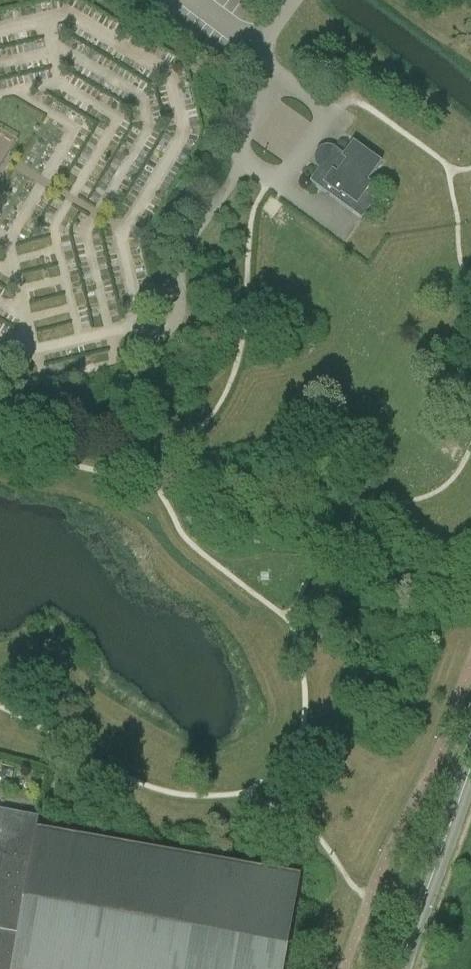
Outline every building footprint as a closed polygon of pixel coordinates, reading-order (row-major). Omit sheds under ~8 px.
[(333,149),(310,181),(362,218),(375,200),(365,193),(372,184),(368,181),(381,162),(353,141),(342,156),(333,149)] [(0,809),(0,968),(284,968),(301,874),(37,827),(39,816),(0,809)]
